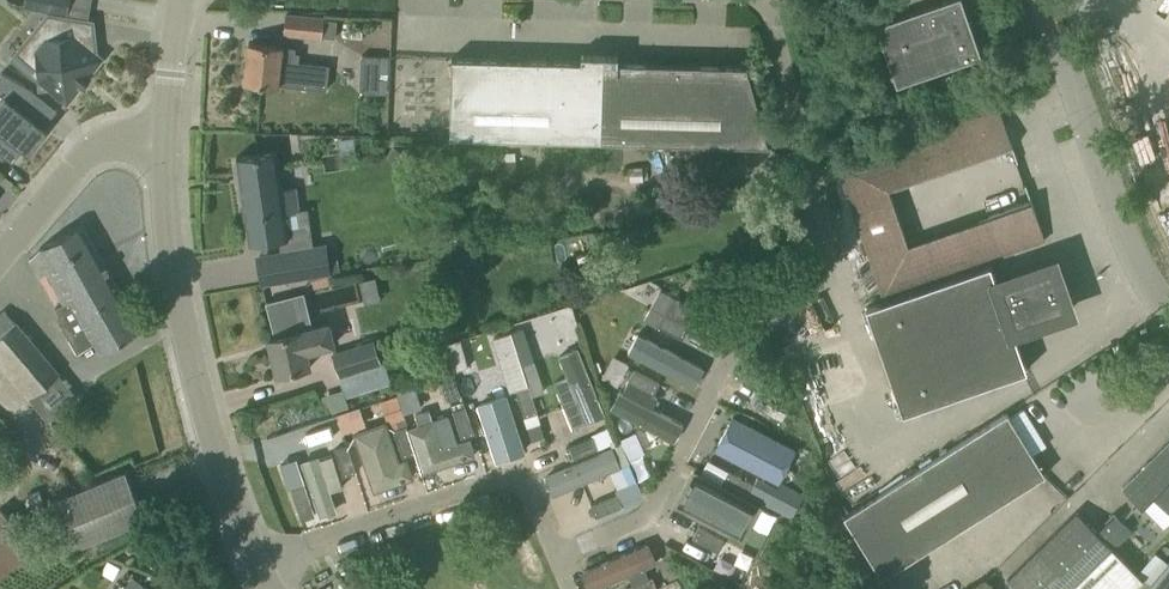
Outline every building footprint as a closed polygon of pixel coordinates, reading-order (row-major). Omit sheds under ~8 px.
[(24,4),(67,11),(69,0),(25,0),(24,4)] [(962,0),(946,0),(875,25),(896,85),(981,55),(962,0)] [(92,20),(47,13),(12,57),(39,78),(40,87),(48,86),(67,101),(79,85),(82,87),(92,74),(90,73),(102,57),(96,52),(92,20)] [(324,17),(285,13),(283,33),(322,37),(324,17)] [(294,54),(294,52),(295,47),(249,41),(244,81),(278,85),(326,90),(329,66),(298,63),(299,55),(294,54)] [(600,55),(581,54),(581,60),(451,57),(451,81),(450,138),(598,141),(600,55)] [(618,55),(600,55),(598,141),(768,145),(746,65),(617,61),(618,55)] [(11,162),(23,148),(29,153),(34,146),(48,129),(20,106),(34,89),(2,71),(0,74),(0,153),(11,162)] [(998,106),(917,134),(931,174),(990,153),(1012,145),(998,106)] [(709,148),(709,164),(734,165),(735,148),(709,148)] [(237,156),(249,243),(289,237),(285,212),(299,210),(295,186),(281,188),(276,151),(237,156)] [(1031,200),(988,214),(1002,254),(1045,239),(1031,200)] [(55,307),(112,275),(82,222),(40,246),(31,257),(40,274),(50,269),(67,300),(55,306),(55,307)] [(326,242),(281,250),(286,281),(331,273),(326,242)] [(990,264),(985,265),(865,306),(902,413),(1027,370),(1013,330),(1069,310),(1053,263),(997,283),(990,264)] [(55,307),(61,317),(58,319),(77,352),(95,342),(100,351),(121,339),(142,327),(112,275),(55,307)] [(660,289),(650,306),(664,313),(689,327),(698,309),(660,289)] [(293,295),(266,301),(275,336),(268,338),(276,374),(300,368),(310,366),(307,352),(336,345),(330,320),(301,327),(293,295)] [(650,306),(643,319),(657,326),(657,325),(664,313),(650,306)] [(3,366),(32,341),(5,309),(0,314),(0,363),(3,366)] [(657,325),(683,338),(689,327),(664,313),(657,325)] [(637,329),(626,350),(693,383),(704,361),(637,329)] [(511,332),(494,337),(499,353),(516,347),(511,332)] [(340,374),(381,361),(373,338),(333,351),(340,374)] [(59,373),(32,341),(3,366),(30,397),(59,373)] [(571,376),(554,383),(563,404),(580,397),(588,418),(590,422),(605,415),(578,349),(562,356),(571,376)] [(618,384),(629,363),(614,355),(603,377),(618,384)] [(522,366),(505,371),(511,389),(515,388),(527,384),(522,366)] [(659,382),(634,369),(628,381),(653,394),(659,382)] [(437,377),(445,402),(462,396),(453,372),(437,377)] [(655,396),(625,380),(624,384),(619,391),(616,389),(607,408),(671,442),(681,423),(649,407),(655,396)] [(541,381),(528,385),(532,398),(545,394),(541,381)] [(397,390),(404,412),(422,406),(415,383),(397,390)] [(515,388),(515,389),(524,416),(536,412),(532,398),(528,385),(527,384),(515,388)] [(391,423),(394,429),(407,425),(397,395),(381,400),(389,424),(391,423)] [(506,396),(478,405),(497,462),(525,453),(506,396)] [(474,433),(465,406),(452,410),(461,437),(474,433)] [(360,407),(338,414),(344,431),(366,424),(360,407)] [(463,458),(448,414),(433,418),(430,410),(415,414),(418,424),(407,427),(416,452),(423,471),(463,458)] [(987,424),(844,514),(883,575),(1025,486),(1045,473),(1007,412),(987,424)] [(10,426),(0,414),(0,435),(10,426)] [(733,415),(714,451),(777,484),(796,448),(733,415)] [(406,478),(386,420),(355,431),(374,489),(406,478)] [(328,424),(303,428),(305,441),(331,436),(328,424)] [(416,452),(407,427),(407,425),(394,429),(402,456),(416,452)] [(634,430),(618,436),(626,456),(642,450),(634,430)] [(571,459),(597,448),(592,435),(566,447),(571,459)] [(1122,488),(1142,508),(1154,496),(1168,512),(1168,442),(1122,488)] [(333,449),(342,476),(354,472),(346,445),(333,449)] [(612,449),(546,477),(553,494),(609,471),(628,463),(626,459),(621,445),(612,449)] [(318,455),(302,460),(320,513),(336,508),(330,490),(343,486),(332,454),(319,459),(318,455)] [(67,550),(145,517),(126,470),(47,503),(67,550)] [(754,483),(728,470),(722,481),(747,495),(754,483)] [(694,473),(677,504),(741,537),(758,506),(694,473)] [(620,486),(615,488),(617,493),(622,505),(623,507),(643,499),(635,479),(620,486)] [(305,483),(291,488),(301,519),(315,514),(305,483)] [(617,493),(590,504),(596,516),(622,505),(617,493)] [(34,546),(2,508),(0,510),(0,575),(34,546)] [(1008,578),(1019,588),(1135,588),(1144,578),(1138,572),(1113,548),(1131,530),(1114,513),(1096,531),(1076,510),(1059,527),(1034,552),(1008,578)] [(717,551),(724,539),(699,526),(692,538),(717,551)] [(646,543),(584,569),(591,588),(625,575),(630,585),(652,575),(649,567),(646,569),(645,567),(654,563),(646,543)] [(1155,551),(1138,572),(1144,578),(1149,583),(1167,562),(1155,551)] [(1144,588),(1168,588),(1168,559),(1167,562),(1149,583),(1144,588)] [(626,587),(627,588),(655,588),(657,588),(658,588),(652,575),(630,585),(626,587)]
